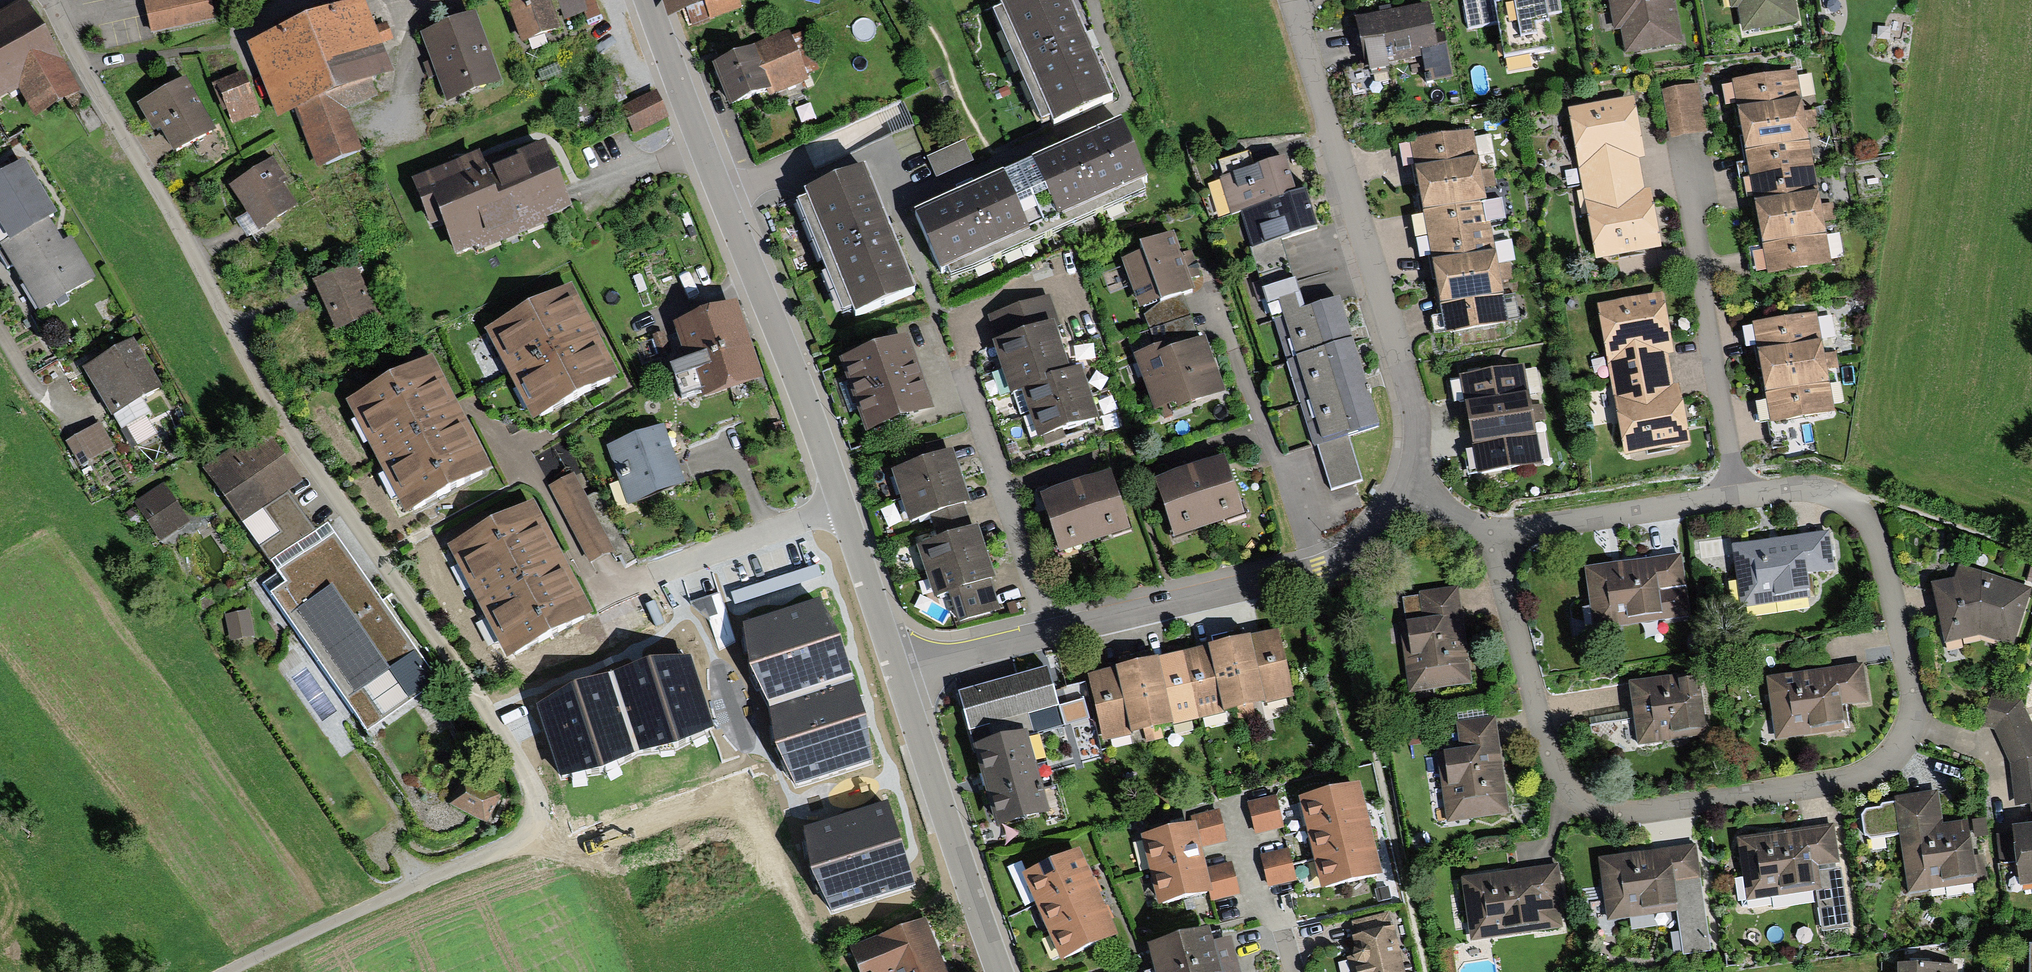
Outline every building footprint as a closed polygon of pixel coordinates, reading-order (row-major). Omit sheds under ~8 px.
[(17,90),(34,117),(78,91),(23,0),(0,14),(0,100),(17,90)] [(152,32),(215,18),(211,0),(144,0),(152,32)] [(248,46),(278,120),(297,112),(319,166),(361,149),(345,109),(376,96),(370,82),(393,72),(382,46),(394,41),(387,23),(376,27),(365,0),(361,0),(248,46)] [(522,45),(561,31),(549,0),(506,0),(522,45)] [(561,24),(589,15),(585,0),(553,0),(561,24)] [(668,17),(687,11),(693,26),(743,9),(740,0),(662,0),(668,17)] [(1000,4),(1003,11),(993,15),(1041,123),(1053,118),(1055,124),(1111,99),(1083,38),(1066,0),(1010,0),(1000,4)] [(1499,23),(1495,1),(1495,0),(1466,0),(1463,0),(1469,29),(1499,23)] [(1495,1),(1499,23),(1506,59),(1554,50),(1548,16),(1545,0),(1500,0),(1495,1)] [(1548,16),(1562,14),(1560,0),(1545,0),(1548,16)] [(1683,44),(1674,0),(1607,0),(1613,34),(1621,33),(1625,55),(1683,44)] [(1799,23),(1795,0),(1730,0),(1732,9),(1737,8),(1742,34),(1799,23)] [(1387,12),(1355,19),(1365,69),(1369,69),(1371,76),(1392,72),(1391,65),(1422,58),(1427,82),(1453,76),(1446,44),(1437,45),(1428,4),(1387,12)] [(476,13),(421,35),(436,71),(448,103),(503,81),(476,13)] [(789,30),(749,46),(751,50),(712,66),(729,107),(768,91),(771,96),(809,80),(807,75),(818,70),(801,31),(791,35),(789,30)] [(618,69),(605,74),(615,102),(628,98),(618,69)] [(243,71),(212,85),(223,112),(227,110),(232,124),(260,112),(243,71)] [(1767,274),(1832,262),(1825,222),(1836,220),(1833,204),(1822,206),(1808,130),(1818,128),(1815,111),(1804,113),(1797,71),(1732,83),(1767,274)] [(184,78),(136,106),(153,135),(159,131),(173,154),(215,130),(184,78)] [(1670,138),(1707,131),(1698,83),(1661,90),(1670,138)] [(657,92),(622,106),(634,133),(668,118),(657,92)] [(1568,109),(1597,261),(1664,248),(1652,188),(1647,189),(1641,160),(1646,159),(1634,97),(1568,109)] [(913,212),(941,273),(949,269),(954,279),(1145,192),(1141,184),(1148,181),(1119,118),(913,212)] [(1446,333),(1509,321),(1473,127),(1408,139),(1414,167),(1425,218),(1432,258),(1442,311),(1446,333)] [(924,158),(933,179),(970,163),(961,142),(924,158)] [(480,155),(412,182),(431,229),(442,225),(454,256),(477,247),(480,253),(550,225),(548,220),(573,210),(546,144),(485,169),(480,155)] [(271,159),(230,187),(259,230),(296,206),(282,185),(287,182),(271,159)] [(1285,159),(1219,180),(1231,218),(1240,215),(1260,274),(1288,265),(1279,239),(1316,227),(1308,204),(1304,191),(1296,194),(1292,180),(1285,159)] [(0,175),(0,244),(7,240),(10,244),(49,220),(58,215),(43,191),(24,160),(0,175)] [(855,316),(915,292),(865,169),(803,194),(807,202),(799,205),(843,314),(853,310),(855,316)] [(0,250),(0,257),(8,269),(12,267),(39,313),(95,278),(71,237),(62,242),(49,220),(10,244),(7,240),(0,244),(0,245),(2,249),(0,250)] [(1141,311),(1162,303),(1183,296),(1195,292),(1190,279),(1202,275),(1192,250),(1182,254),(1174,233),(1140,245),(1143,253),(1123,260),(1141,311)] [(334,273),(312,283),(336,333),(379,313),(355,263),(334,273)] [(1349,436),(1378,427),(1365,387),(1349,339),(1336,299),(1303,309),(1295,281),(1263,291),(1313,448),(1317,447),(1331,490),(1363,480),(1349,436)] [(571,288),(485,332),(531,421),(617,377),(593,332),(571,288)] [(1597,305),(1625,458),(1690,446),(1679,384),(1675,385),(1669,355),(1675,354),(1664,293),(1597,305)] [(1190,318),(1183,296),(1162,303),(1145,317),(1151,333),(1190,318)] [(1037,440),(1098,419),(1093,403),(1087,386),(1081,369),(1070,373),(1065,358),(1053,324),(1057,323),(1048,297),(988,318),(996,341),(990,343),(1009,398),(1021,394),(1037,440)] [(737,299),(671,322),(684,358),(669,364),(681,398),(700,392),(702,398),(764,377),(737,299)] [(1770,423),(1835,411),(1827,371),(1839,368),(1836,353),(1824,355),(1816,314),(1751,326),(1756,348),(1766,402),(1770,423)] [(1225,391),(1204,337),(1198,339),(1190,318),(1151,333),(1156,347),(1132,356),(1156,418),(1225,391)] [(664,332),(651,337),(659,358),(672,353),(664,332)] [(896,342),(838,361),(865,434),(935,410),(909,337),(896,342)] [(103,358),(84,369),(111,417),(161,388),(134,340),(103,358)] [(432,358),(347,401),(406,515),(491,471),(461,413),(432,358)] [(1474,451),(1470,451),(1466,456),(1469,475),(1478,474),(1478,477),(1543,465),(1535,423),(1546,421),(1543,405),(1531,408),(1523,366),(1460,378),(1461,380),(1450,382),(1454,400),(1460,404),(1465,403),(1474,451)] [(101,423),(66,443),(80,467),(114,448),(101,423)] [(666,425),(608,445),(628,505),(687,485),(666,425)] [(238,446),(204,470),(245,526),(264,511),(288,494),(304,482),(268,433),(242,452),(238,446)] [(953,453),(892,473),(910,524),(931,517),(939,541),(973,530),(965,507),(970,505),(964,486),(959,471),(953,453)] [(1225,456),(1155,480),(1175,539),(1246,515),(1225,456)] [(1110,472),(1040,496),(1060,554),(1130,530),(1110,472)] [(575,473),(549,487),(591,566),(617,553),(575,473)] [(162,485),(129,505),(152,542),(185,521),(162,485)] [(316,532),(288,494),(264,511),(282,536),(261,551),(270,564),(316,532)] [(534,504),(448,548),(506,659),(592,615),(562,558),(534,504)] [(287,587),(272,597),(367,733),(440,682),(372,585),(329,523),(270,564),(287,587)] [(939,541),(917,549),(935,600),(949,596),(959,626),(1001,612),(990,581),(996,579),(990,560),(985,545),(979,528),(973,530),(939,541)] [(1773,540),(1732,546),(1740,609),(1812,599),(1809,576),(1834,572),(1829,533),(1773,540)] [(1624,563),(1585,568),(1594,632),(1691,618),(1682,554),(1624,563)] [(818,563),(730,593),(734,605),(822,575),(818,563)] [(1981,636),(2013,647),(2031,591),(1957,567),(1953,579),(1931,584),(1944,644),(1981,636)] [(1409,693),(1472,684),(1467,646),(1459,588),(1419,593),(1420,599),(1403,601),(1406,625),(1400,626),(1409,693)] [(819,596),(743,621),(749,663),(769,702),(776,743),(796,783),(872,759),(866,713),(840,633),(819,596)] [(250,616),(225,619),(229,647),(253,644),(250,616)] [(1114,670),(1088,676),(1104,741),(1144,732),(1147,743),(1164,739),(1161,729),(1236,712),(1238,722),(1256,718),(1253,707),(1295,697),(1279,630),(1253,636),(1207,647),(1160,659),(1114,670)] [(575,681),(539,702),(562,775),(601,765),(634,751),(677,741),(712,726),(689,655),(650,656),(611,672),(575,681)] [(1807,674),(1767,680),(1776,741),(1844,730),(1841,708),(1869,704),(1863,665),(1807,674)] [(1025,727),(1027,735),(1064,724),(1058,706),(1047,667),(1016,676),(959,693),(973,743),(1025,727)] [(1668,679),(1628,685),(1637,746),(1707,736),(1701,694),(1697,695),(1695,682),(1678,684),(1677,678),(1668,679)] [(2022,701),(1992,692),(1980,729),(1994,733),(2010,764),(2015,807),(2030,805),(2031,816),(2031,723),(2022,701)] [(1083,699),(1058,706),(1064,724),(1088,717),(1083,699)] [(1448,822),(1510,813),(1504,776),(1496,722),(1457,727),(1460,750),(1438,753),(1448,822)] [(1025,727),(973,743),(985,785),(997,826),(1049,811),(1027,735),(1025,727)] [(501,802),(462,782),(447,811),(487,831),(501,802)] [(1321,887),(1382,873),(1377,852),(1370,822),(1366,805),(1362,782),(1299,796),(1321,887)] [(1939,789),(1899,795),(1900,803),(1881,805),(1882,810),(1867,811),(1863,817),(1865,835),(1871,839),(1901,835),(1910,895),(1988,883),(1984,854),(1975,855),(1973,841),(1991,838),(1989,818),(1944,825),(1939,789)] [(1255,835),(1284,827),(1276,794),(1246,802),(1255,835)] [(886,800),(805,826),(812,868),(833,912),(914,883),(886,800)] [(1178,827),(1141,836),(1159,904),(1198,894),(1208,891),(1210,900),(1240,892),(1231,861),(1207,868),(1202,848),(1228,841),(1219,807),(1190,815),(1193,823),(1178,827)] [(2011,828),(2012,833),(1996,835),(2000,863),(2016,861),(2019,888),(2031,886),(2031,825),(2011,828)] [(1778,835),(1737,840),(1746,901),(1822,890),(1819,868),(1840,865),(1835,827),(1778,835)] [(1081,846),(1022,873),(1062,959),(1121,932),(1111,911),(1099,884),(1091,868),(1081,846)] [(1639,854),(1599,859),(1607,923),(1676,914),(1682,956),(1712,952),(1698,846),(1639,854)] [(1268,886),(1296,879),(1288,848),(1259,855),(1268,886)] [(1461,879),(1470,943),(1563,930),(1559,906),(1564,906),(1558,865),(1503,873),(1461,879)] [(1822,933),(1850,929),(1842,869),(1820,872),(1823,892),(1816,893),(1822,933)] [(1388,886),(1375,889),(1378,901),(1391,898),(1388,886)] [(1401,956),(1390,911),(1352,921),(1355,934),(1352,935),(1355,945),(1352,955),(1347,956),(1351,971),(1405,971),(1401,956)] [(849,948),(858,971),(947,971),(936,943),(926,918),(849,948)] [(1147,945),(1155,971),(1241,971),(1230,936),(1214,940),(1210,927),(1147,945)]
